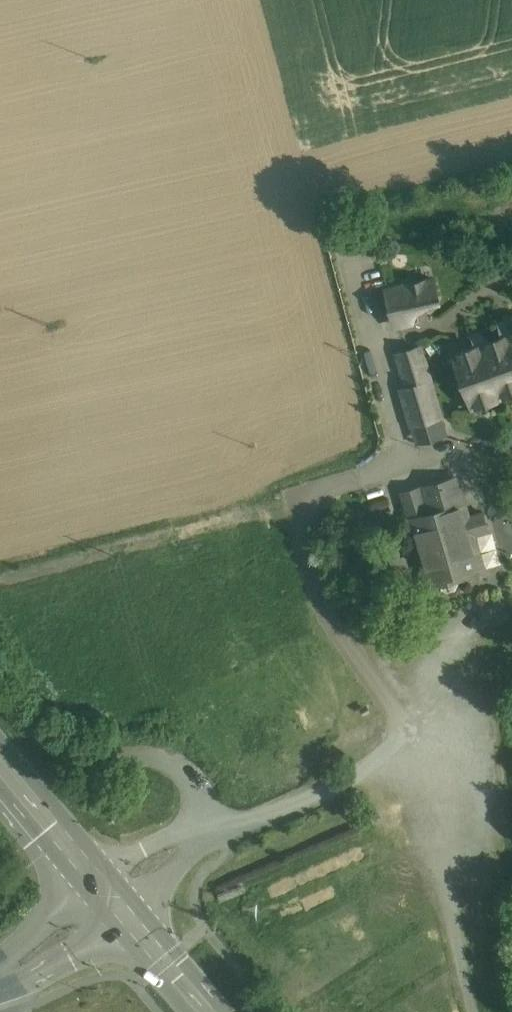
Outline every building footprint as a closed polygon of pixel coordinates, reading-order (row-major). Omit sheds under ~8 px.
[(434,279),(387,289),(395,325),(412,321),(415,310),(428,301),(439,299),(434,279)] [(456,355),(474,405),(511,391),(511,335),(456,355)] [(446,437),(419,346),(398,353),(408,386),(402,388),(419,445),(446,437)] [(497,451),(501,462),(511,459),(511,446),(497,451)] [(450,479),(421,488),(429,515),(411,520),(430,586),(441,582),(442,588),(447,591),(456,589),(458,584),(457,578),(468,574),(467,571),(483,566),(474,536),(489,531),(483,512),(469,516),(466,504),(458,506),(450,479)] [(416,489),(401,493),(408,515),(422,511),(416,489)]
